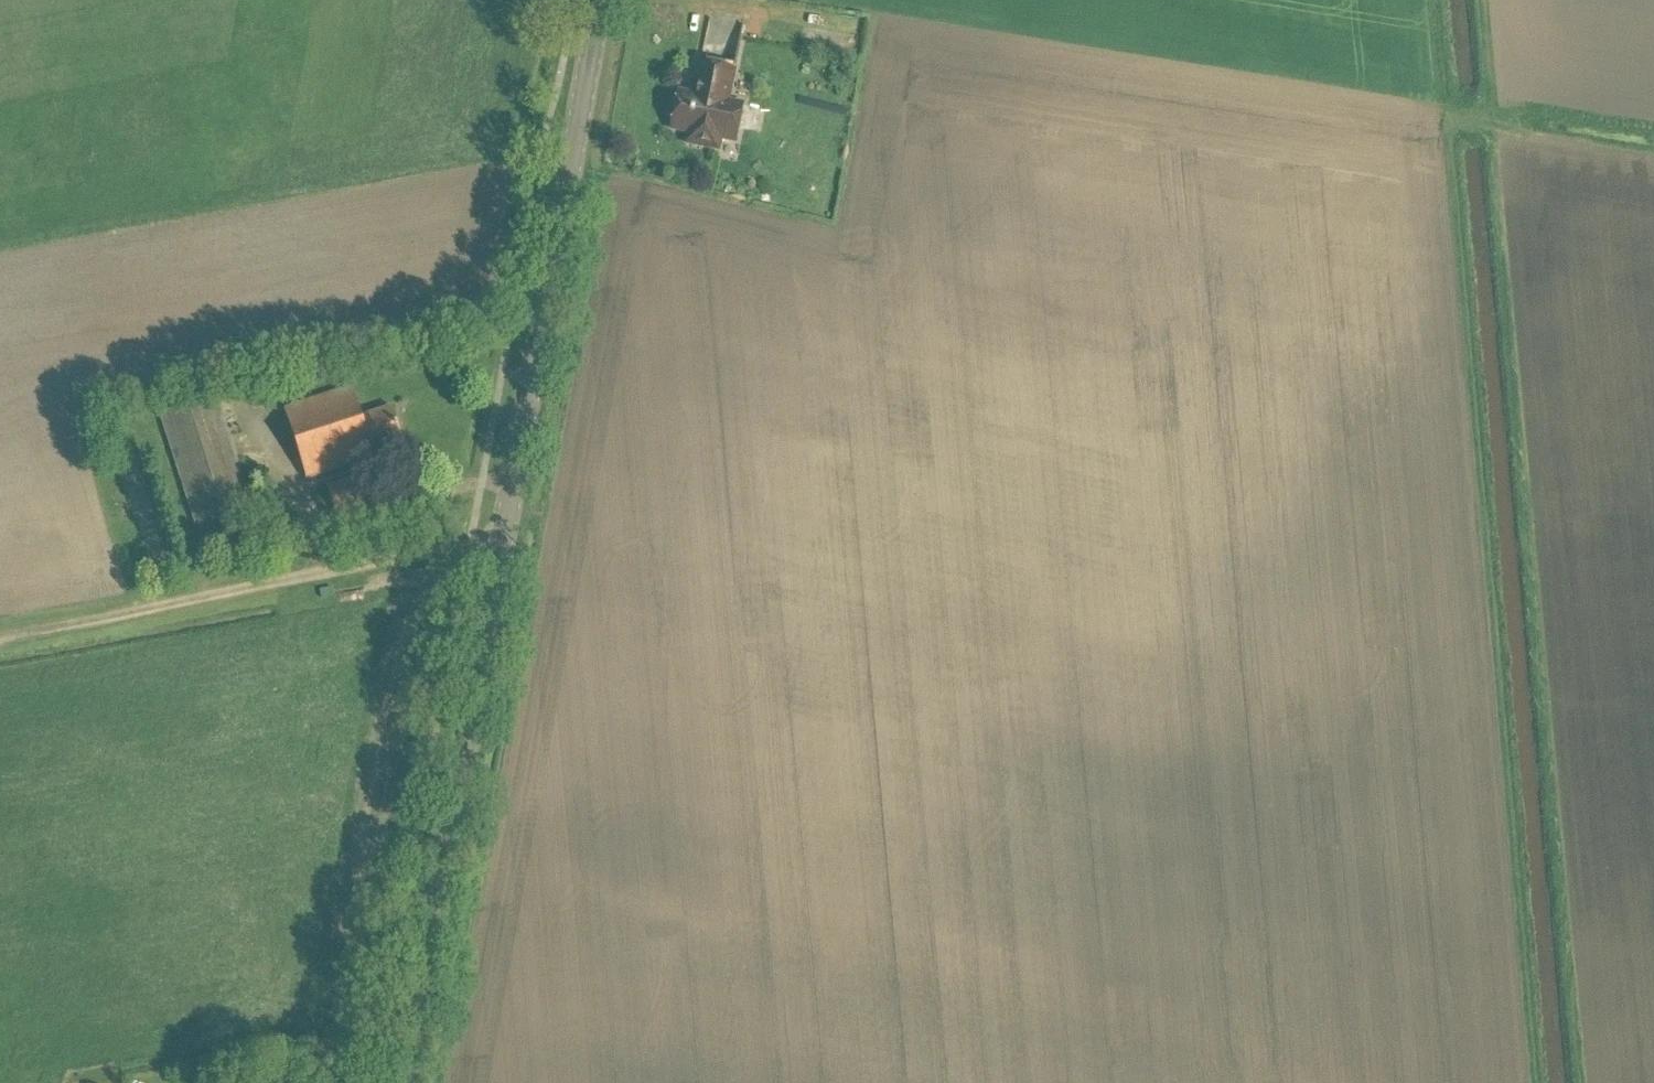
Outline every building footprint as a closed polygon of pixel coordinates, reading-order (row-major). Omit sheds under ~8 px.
[(740,49),(741,15),(709,14),(709,48),(740,49)] [(673,123),(672,129),(689,133),(687,144),(719,150),(721,139),(736,142),(744,106),(728,103),(734,72),(700,65),(696,84),(700,85),(698,96),(679,93),(678,99),(671,104),(668,116),(673,123)] [(352,388),(286,408),(308,480),(395,453),(394,448),(404,445),(393,408),(361,418),(352,388)] [(260,524),(219,394),(161,413),(203,542),(260,524)] [(370,472),(328,486),(337,516),(380,502),(370,472)]
